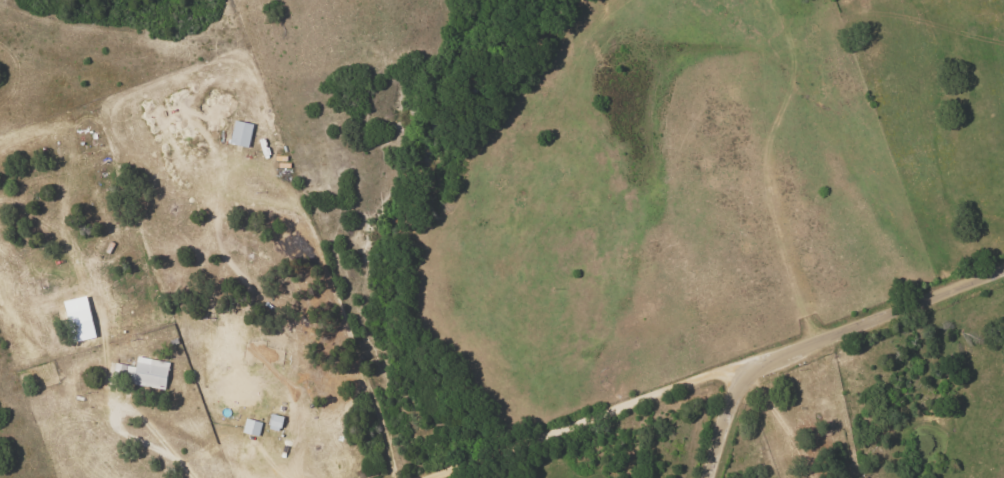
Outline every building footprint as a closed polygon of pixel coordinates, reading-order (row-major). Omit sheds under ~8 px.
[(228,143),(247,148),(253,125),(234,120),(228,143)] [(169,363),(136,357),(134,367),(113,363),(110,381),(164,390),(169,363)] [(279,432),(283,417),(271,414),(266,429),(279,432)] [(261,423),(245,418),(241,432),(258,437),(261,423)]
